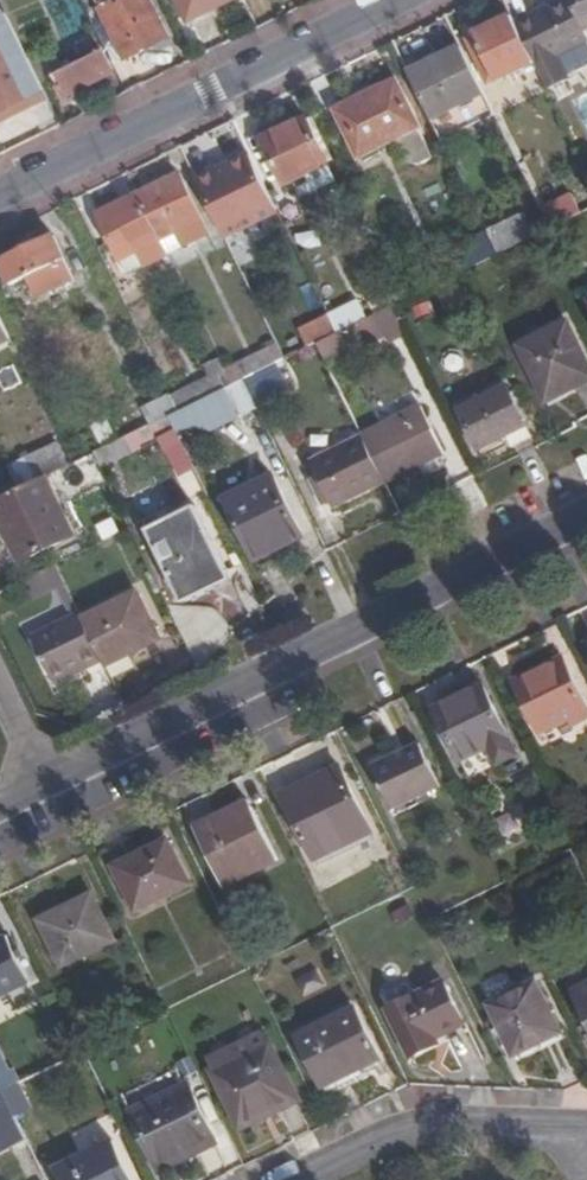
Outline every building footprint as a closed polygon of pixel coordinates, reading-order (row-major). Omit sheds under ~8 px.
[(104,9),(123,0),(100,0),(104,9)] [(104,9),(102,11),(126,61),(169,40),(149,0),(123,0),(104,9)] [(189,23),(238,0),(178,0),(189,23)] [(586,33),(586,0),(571,0),(571,1),(586,33)] [(551,92),(571,82),(559,58),(586,44),(586,33),(571,1),(535,19),(533,16),(517,25),(536,64),(551,92)] [(6,13),(0,16),(0,113),(27,99),(20,85),(38,77),(6,13)] [(500,82),(536,64),(517,25),(512,16),(476,34),(500,82)] [(68,95),(116,72),(105,49),(102,51),(96,38),(61,55),(68,69),(57,74),(68,95)] [(409,74),(433,123),(486,97),(462,48),(409,74)] [(48,99),(38,77),(20,85),(27,99),(0,113),(0,123),(48,99)] [(395,80),(336,109),(360,156),(393,139),(409,170),(433,158),(395,80)] [(579,98),(586,123),(586,96),(579,98)] [(285,184),(306,173),(328,163),(306,118),(263,139),(285,184)] [(217,168),(195,179),(224,237),(278,211),(260,176),(250,155),(218,171),(217,168)] [(328,163),(306,173),(317,194),(338,184),(328,163)] [(178,175),(138,195),(160,242),(175,234),(182,247),(207,235),(178,175)] [(554,228),(583,213),(573,193),(543,208),(554,228)] [(160,242),(138,195),(108,210),(131,257),(146,249),(153,262),(167,255),(160,242)] [(486,253),(534,241),(528,218),(480,230),(486,253)] [(0,263),(0,264),(10,284),(26,276),(37,298),(74,279),(53,236),(0,263)] [(393,343),(407,336),(393,308),(339,334),(316,345),(327,368),(390,337),(393,343)] [(329,315),(301,328),(308,348),(338,333),(329,315)] [(0,317),(0,345),(11,340),(0,317)] [(521,347),(548,402),(576,388),(573,382),(586,376),(586,360),(569,323),(521,347)] [(278,347),(225,373),(232,387),(241,383),(278,364),(285,361),(278,347)] [(241,383),(254,410),(291,392),(278,364),(241,383)] [(225,373),(174,398),(181,412),(226,390),(232,387),(225,373)] [(232,387),(226,390),(239,417),(254,410),(241,383),(232,387)] [(481,449),(529,426),(510,388),(462,411),(481,449)] [(181,412),(174,398),(148,411),(155,424),(169,418),(181,412)] [(361,437),(383,482),(446,452),(425,407),(361,437)] [(95,450),(101,466),(157,444),(150,428),(95,450)] [(161,438),(180,478),(198,470),(179,430),(161,438)] [(333,506),(383,482),(361,437),(311,461),(317,474),(330,501),(333,506)] [(9,470),(17,484),(68,459),(60,445),(9,470)] [(322,505),(330,501),(317,474),(309,478),(322,505)] [(0,500),(0,515),(22,561),(75,536),(46,478),(20,491),(0,500)] [(253,559),(278,546),(300,536),(272,479),(225,502),(253,559)] [(145,530),(179,599),(229,574),(195,505),(145,530)] [(282,554),(278,546),(253,559),(256,567),(282,554)] [(25,581),(20,583),(28,601),(34,598),(25,581)] [(101,663),(106,674),(118,668),(128,655),(160,639),(137,592),(80,620),(101,663)] [(101,663),(80,620),(78,615),(31,638),(52,680),(68,673),(81,666),(84,672),(101,663)] [(565,660),(539,672),(542,677),(567,664),(565,660)] [(539,672),(516,683),(544,740),(586,718),(586,705),(567,664),(542,677),(539,672)] [(70,678),(84,672),(81,666),(68,673),(70,678)] [(437,710),(462,760),(481,751),(491,753),(497,765),(516,756),(482,688),(437,710)] [(391,812),(438,788),(416,745),(369,768),(391,812)] [(481,751),(462,760),(471,778),(497,765),(491,753),(481,751)] [(337,771),(324,778),(282,798),(313,861),(368,834),(337,771)] [(193,829),(219,881),(272,855),(246,803),(193,829)] [(112,870),(118,880),(134,914),(188,887),(166,843),(153,849),(112,870)] [(61,965),(113,939),(90,893),(38,918),(61,965)] [(29,980),(7,935),(0,938),(0,994),(29,980)] [(390,1011),(421,996),(414,982),(383,997),(390,1011)] [(446,983),(421,996),(390,1011),(414,1059),(444,1044),(441,1037),(467,1024),(446,983)] [(487,1008),(513,1059),(562,1035),(536,984),(487,1008)] [(586,1020),(586,984),(573,991),(586,1020)] [(355,1010),(299,1038),(324,1088),(364,1068),(380,1060),(355,1010)] [(206,1061),(238,1124),(274,1105),(277,1110),(298,1100),(264,1032),(206,1061)] [(3,1089),(20,1081),(0,1044),(0,1084),(3,1089)] [(0,1090),(0,1155),(13,1149),(26,1143),(0,1090)] [(190,1096),(136,1122),(165,1179),(167,1179),(219,1154),(190,1096)] [(274,1105),(238,1124),(240,1129),(277,1110),(274,1105)] [(62,1179),(132,1179),(115,1145),(58,1173),(62,1179)]
